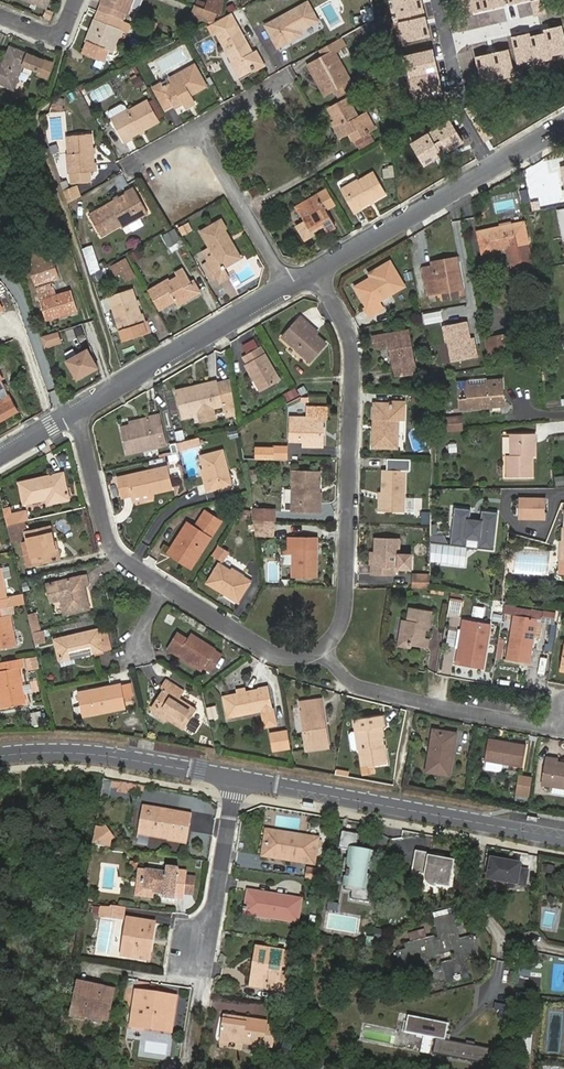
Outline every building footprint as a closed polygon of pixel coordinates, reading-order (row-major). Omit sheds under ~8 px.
[(128,14),(131,7),(138,10),(142,0),(102,0),(101,3),(98,11),(123,21),(126,13),(128,14)] [(207,3),(198,0),(197,0),(195,5),(196,6),(205,9),(207,3)] [(224,0),(208,0),(207,3),(205,9),(216,13),(221,15),(224,0)] [(401,43),(429,37),(421,0),(392,0),(401,43)] [(463,16),(506,7),(504,0),(460,0),(463,16)] [(278,47),(301,34),(299,31),(318,21),(308,3),(266,26),(278,47)] [(213,20),(216,13),(205,9),(196,6),(192,14),(210,21),(213,20)] [(241,8),(230,14),(236,25),(247,19),(241,8)] [(86,40),(88,41),(84,53),(99,59),(103,48),(112,52),(121,29),(124,21),(123,21),(98,11),(95,19),(86,40)] [(217,32),(241,76),(252,70),(253,71),(264,66),(255,50),(252,53),(236,25),(230,14),(208,26),(213,34),(217,32)] [(124,21),(121,29),(129,32),(132,24),(124,21)] [(511,37),(518,65),(563,54),(563,35),(562,26),(511,37)] [(349,82),(332,52),(345,45),(341,38),(319,50),(323,57),(310,64),(326,93),(334,89),(339,96),(351,89),(347,83),(349,82)] [(0,63),(0,84),(13,89),(23,65),(39,72),(45,60),(10,46),(3,64),(0,63)] [(433,49),(402,56),(411,96),(442,89),(433,49)] [(508,50),(475,58),(481,85),(515,78),(508,50)] [(45,60),(39,72),(38,75),(47,79),(53,63),(45,60)] [(165,108),(174,104),(176,108),(183,104),(184,107),(195,101),(191,95),(207,86),(194,64),(176,75),(179,79),(164,87),(163,85),(154,89),(165,108)] [(136,88),(144,84),(140,77),(132,81),(136,88)] [(79,93),(71,98),(85,123),(94,118),(79,93)] [(353,141),(369,132),(368,130),(374,127),(365,112),(358,116),(347,97),(328,108),(344,137),(349,134),(353,141)] [(153,99),(149,101),(148,100),(130,110),(129,109),(127,110),(124,105),(121,104),(109,110),(108,114),(123,141),(164,118),(153,99)] [(64,102),(56,100),(54,108),(62,110),(64,102)] [(450,120),(409,143),(424,168),(465,145),(450,120)] [(90,182),(89,171),(95,171),(92,133),(67,135),(68,153),(67,153),(69,173),(70,173),(71,183),(90,182)] [(374,140),(371,134),(356,143),(359,148),(374,140)] [(387,142),(381,146),(385,153),(391,150),(387,142)] [(358,179),(340,189),(353,212),(386,193),(373,172),(358,180),(358,179)] [(61,182),(68,203),(80,196),(77,185),(69,188),(67,180),(61,182)] [(248,190),(253,198),(260,194),(256,185),(248,190)] [(122,227),(148,213),(135,189),(89,215),(101,237),(121,225),(122,227)] [(326,189),(317,194),(304,202),(305,204),(297,209),(305,221),(297,226),(305,238),(312,234),(309,230),(322,223),(327,232),(336,227),(326,210),(336,205),(326,189)] [(176,226),(181,235),(191,230),(186,220),(176,226)] [(528,243),(524,222),(478,232),(482,253),(506,248),(509,261),(510,260),(520,258),(522,267),(531,265),(526,244),(528,243)] [(222,267),(239,257),(219,223),(202,232),(211,248),(203,252),(220,281),(228,277),(222,267)] [(160,235),(166,246),(179,239),(172,228),(160,235)] [(131,262),(143,256),(139,247),(126,253),(131,262)] [(51,259),(48,249),(26,256),(29,265),(51,259)] [(92,272),(100,267),(96,256),(88,259),(92,272)] [(124,257),(110,263),(118,282),(132,276),(124,257)] [(51,259),(29,265),(35,284),(59,277),(53,258),(51,259)] [(510,260),(512,269),(522,267),(520,258),(510,260)] [(379,301),(405,286),(389,260),(368,272),(370,276),(353,286),(366,307),(364,309),(369,317),(383,309),(379,301)] [(463,288),(459,262),(431,267),(423,268),(428,294),(463,288)] [(104,268),(94,274),(97,283),(108,278),(104,268)] [(167,281),(149,292),(159,310),(175,301),(177,305),(194,295),(190,288),(192,287),(182,270),(175,274),(177,277),(168,283),(167,281)] [(46,320),(77,310),(72,290),(55,296),(51,285),(36,290),(46,320)] [(143,323),(132,289),(109,296),(123,341),(151,332),(147,321),(143,323)] [(423,324),(441,321),(439,310),(421,313),(423,324)] [(310,361),(326,344),(305,325),(306,323),(300,317),(283,337),(310,361)] [(468,321),(445,325),(451,361),(474,358),(468,321)] [(408,330),(378,335),(380,347),(390,345),(395,376),(416,373),(408,330)] [(522,331),(496,337),(500,354),(525,349),(522,331)] [(57,332),(40,337),(45,350),(62,344),(57,332)] [(496,337),(486,339),(489,356),(500,354),(496,337)] [(246,365),(261,391),(280,380),(260,347),(243,357),(247,364),(246,365)] [(89,349),(63,363),(75,383),(100,369),(89,349)] [(460,410),(504,407),(502,378),(485,379),(486,383),(469,384),(468,380),(458,381),(460,410)] [(17,412),(0,381),(0,421),(17,412)] [(217,381),(176,391),(182,418),(191,416),(190,413),(197,412),(213,408),(223,405),(217,381)] [(231,381),(220,383),(228,417),(236,415),(231,381)] [(297,388),(290,392),(294,399),(300,395),(297,388)] [(412,403),(423,403),(423,402),(423,395),(412,394),(412,403)] [(389,402),(389,407),(375,407),(374,427),(378,427),(378,433),(374,433),(373,447),(397,448),(398,421),(404,421),(404,403),(389,402)] [(213,408),(197,412),(200,422),(215,419),(213,408)] [(327,408),(308,408),(308,418),(291,418),(291,441),(304,441),(304,446),(322,446),(323,418),(326,419),(327,408)] [(444,416),(446,431),(462,429),(460,414),(444,416)] [(147,421),(121,428),(127,454),(166,445),(159,415),(147,418),(147,421)] [(532,460),(527,460),(527,456),(535,455),(535,433),(511,434),(511,455),(507,455),(507,477),(532,477),(532,460)] [(198,437),(177,443),(179,450),(200,445),(198,437)] [(255,449),(255,460),(272,461),(272,449),(255,449)] [(223,451),(201,456),(204,470),(202,471),(207,490),(231,484),(223,451)] [(167,467),(118,478),(122,497),(132,495),(132,498),(172,489),(167,467)] [(383,470),(382,511),(404,512),(405,471),(383,470)] [(321,512),(321,494),(319,494),(315,494),(315,483),(319,483),(320,473),(293,472),(292,511),(321,512)] [(63,473),(19,483),(24,504),(47,499),(48,504),(68,499),(63,473)] [(519,499),(519,517),(545,517),(545,499),(519,499)] [(275,510),(252,509),(253,521),(274,522),(275,510)] [(470,510),(456,509),(451,545),(465,547),(466,540),(479,541),(479,548),(494,550),(499,513),(483,511),(482,521),(468,520),(470,510)] [(183,557),(182,559),(192,566),(220,522),(205,512),(194,528),(187,524),(171,549),(183,557)] [(274,535),(274,522),(253,521),(256,535),(274,535)] [(7,525),(11,542),(21,539),(18,523),(7,525)] [(54,543),(50,527),(25,533),(27,541),(22,543),(24,551),(29,549),(33,564),(59,558),(55,543),(54,543)] [(316,576),(317,538),(289,538),(288,549),(283,549),(283,555),(293,555),(292,576),(316,576)] [(371,573),(394,574),(394,569),(411,569),(411,555),(399,555),(399,540),(375,540),(375,553),(375,565),(371,565),(371,573)] [(218,546),(212,555),(221,561),(227,552),(218,546)] [(29,549),(24,551),(27,565),(33,564),(29,549)] [(243,575),(233,569),(231,571),(219,564),(208,583),(237,601),(250,582),(250,581),(242,576),(243,575)] [(25,604),(23,595),(7,598),(1,568),(0,568),(0,608),(12,606),(25,604)] [(86,575),(46,584),(50,602),(60,600),(64,615),(89,609),(84,585),(88,584),(86,575)] [(413,575),(413,589),(430,589),(430,575),(413,575)] [(510,593),(525,599),(527,594),(512,588),(510,593)] [(461,600),(450,598),(448,612),(459,614),(461,600)] [(481,615),(483,607),(474,604),(472,612),(481,615)] [(15,646),(9,615),(14,614),(12,606),(0,608),(0,649),(15,646)] [(515,607),(507,660),(529,664),(533,637),(540,638),(543,620),(530,618),(532,609),(515,607)] [(403,620),(399,640),(412,642),(412,645),(424,647),(430,611),(410,608),(408,620),(403,620)] [(36,612),(28,615),(32,633),(41,631),(36,612)] [(543,620),(553,622),(554,613),(544,612),(543,620)] [(461,665),(483,669),(490,624),(468,621),(467,631),(459,629),(457,646),(464,647),(461,665)] [(59,658),(75,655),(75,657),(103,651),(98,629),(54,640),(59,658)] [(32,633),(35,643),(45,641),(42,631),(41,631),(32,633)] [(187,639),(177,632),(166,649),(202,671),(204,668),(211,672),(222,655),(215,651),(216,649),(190,633),(187,639)] [(1,708),(25,703),(18,668),(23,667),(22,659),(0,663),(0,700),(1,708)] [(180,699),(184,691),(166,680),(161,687),(164,688),(151,710),(183,729),(196,709),(180,699)] [(126,708),(121,684),(77,693),(82,717),(126,708)] [(262,710),(265,726),(276,724),(268,687),(224,697),(228,717),(262,710)] [(328,748),(325,726),(322,726),(319,699),(300,701),(307,751),(328,748)] [(205,706),(208,719),(217,717),(215,704),(205,706)] [(355,719),(363,774),(374,772),(373,766),(386,763),(381,727),(384,727),(382,715),(355,719)] [(433,729),(426,771),(449,775),(456,733),(433,729)] [(270,734),(273,750),(291,748),(288,731),(270,734)] [(503,763),(523,766),(526,746),(488,739),(484,760),(487,760),(496,762),(503,763)] [(563,794),(563,763),(556,762),(557,759),(547,757),(543,785),(554,786),(553,792),(563,794)] [(496,762),(487,760),(486,769),(502,771),(503,763),(496,762)] [(518,775),(515,794),(529,796),(532,778),(518,775)] [(166,816),(166,811),(142,807),(138,831),(151,833),(150,835),(170,839),(169,840),(187,843),(192,815),(177,812),(177,817),(166,816)] [(94,834),(92,844),(102,846),(113,838),(105,827),(94,834)] [(314,864),(318,839),(269,831),(266,854),(285,857),(284,859),(314,864)] [(358,834),(341,831),(338,848),(348,850),(347,858),(344,857),(342,870),(347,871),(344,890),(352,891),(351,899),(369,902),(372,883),(366,882),(370,853),(356,851),(358,834)] [(414,854),(410,872),(423,874),(423,876),(424,881),(426,884),(430,887),(435,888),(435,886),(448,888),(453,861),(414,854)] [(480,879),(524,888),(529,865),(485,856),(480,879)] [(550,866),(542,865),(541,873),(549,874),(550,866)] [(175,901),(176,898),(184,899),(187,871),(179,870),(179,868),(167,867),(166,871),(146,869),(143,890),(153,891),(153,894),(163,895),(163,899),(175,901)] [(322,881),(323,871),(308,869),(307,879),(322,881)] [(265,913),(272,914),(271,918),(289,921),(290,915),(299,917),(301,900),(249,891),(245,911),(265,914),(265,913)] [(123,907),(111,907),(108,909),(100,909),(100,917),(122,918),(123,907)] [(460,940),(453,914),(436,919),(441,940),(435,942),(433,937),(407,944),(408,949),(395,953),(398,963),(417,958),(419,965),(437,960),(435,953),(453,948),(456,959),(447,961),(452,982),(466,979),(461,959),(474,956),(470,937),(460,940)] [(149,960),(150,951),(148,950),(151,931),(154,932),(155,922),(128,918),(125,934),(128,934),(125,956),(149,960)] [(257,947),(255,962),(258,963),(255,982),(278,985),(277,990),(285,991),(288,974),(281,973),(284,951),(257,947)] [(529,963),(519,962),(517,975),(527,976),(529,963)] [(109,1018),(115,989),(78,982),(71,1016),(84,1019),(85,1013),(109,1018)] [(169,1029),(173,996),(162,995),(162,998),(151,996),(151,993),(136,991),(131,1026),(145,1028),(145,1025),(169,1029)] [(449,1024),(409,1016),(405,1032),(436,1038),(433,1054),(488,1065),(491,1049),(446,1040),(449,1024)] [(220,1039),(273,1047),(276,1027),(267,1026),(268,1022),(247,1019),(246,1023),(223,1019),(220,1039)] [(532,1035),(521,1034),(519,1056),(530,1057),(532,1035)] [(282,1049),(290,1052),(294,1038),(286,1036),(282,1049)]
